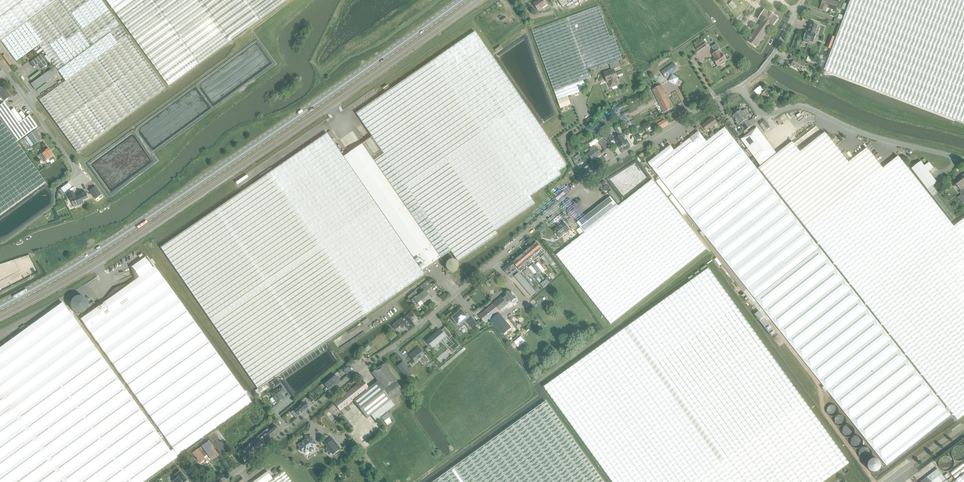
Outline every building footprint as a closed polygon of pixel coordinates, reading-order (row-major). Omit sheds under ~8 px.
[(55,67),(59,73),(65,82),(39,100),(77,152),(166,88),(146,62),(127,36),(115,19),(101,0),(0,0),(0,40),(1,41),(16,62),(39,45),(46,55),(47,56),(51,62),(55,67)] [(111,7),(112,8),(124,25),(133,38),(138,43),(148,58),(154,66),(161,75),(169,86),(180,77),(197,65),(212,54),(225,45),(238,35),(251,26),(262,18),(275,8),(286,0),(106,0),(111,7)] [(548,4),(545,0),(539,0),(534,4),(539,11),(548,4)] [(838,3),(828,0),(823,0),(820,9),(824,11),(826,7),(835,11),(838,3)] [(963,40),(963,0),(850,0),(824,71),(963,124),(963,45),(962,44),(963,40)] [(532,31),(558,100),(567,97),(587,90),(583,81),(592,78),(589,72),(622,59),(613,35),(610,37),(599,7),(532,31)] [(772,28),(778,20),(773,16),(770,13),(770,14),(765,10),(759,19),(762,22),(748,42),(756,47),(770,27),(772,28)] [(819,21),(812,18),(809,27),(808,27),(805,35),(806,35),(805,38),(809,39),(810,37),(814,39),(817,30),(816,30),(819,21)] [(355,113),(372,137),(451,251),(458,262),(498,235),(495,231),(535,204),(530,196),(562,175),(559,171),(567,165),(475,31),(355,113)] [(825,48),(830,50),(835,38),(830,36),(825,48)] [(703,40),(699,43),(702,49),(707,46),(703,40)] [(718,51),(712,54),(715,58),(713,59),(718,66),(721,64),(721,65),(724,63),(724,62),(727,60),(722,53),(721,54),(718,51)] [(42,53),(30,62),(33,67),(39,64),(42,69),(51,62),(47,56),(46,55),(45,57),(42,53)] [(801,71),(805,64),(791,56),(789,59),(793,61),(791,65),(795,67),(798,68),(797,69),(801,71)] [(604,73),(607,83),(608,82),(610,88),(612,87),(613,87),(616,86),(618,85),(618,84),(618,83),(617,81),(616,80),(616,79),(617,79),(614,70),(620,67),(618,61),(610,64),(612,70),(604,73)] [(674,63),(662,72),(666,77),(678,69),(674,63)] [(35,90),(59,73),(55,67),(31,84),(35,90)] [(672,74),(668,81),(675,85),(679,78),(672,74)] [(653,89),(662,109),(664,113),(673,109),(673,107),(666,96),(661,85),(653,89)] [(10,96),(3,86),(0,88),(0,99),(2,98),(4,101),(10,96)] [(758,96),(764,91),(760,86),(754,91),(758,96)] [(771,97),(769,94),(769,95),(766,91),(761,95),(764,98),(762,99),(764,103),(771,98),(771,97)] [(570,105),(567,97),(558,100),(561,109),(570,105)] [(0,106),(0,120),(17,142),(33,131),(38,127),(30,116),(25,120),(20,123),(5,103),(0,106)] [(733,116),(739,124),(747,118),(746,117),(749,115),(745,109),(742,112),(741,110),(733,116)] [(664,117),(656,122),(659,128),(662,127),(662,128),(668,124),(664,117)] [(707,132),(717,124),(713,118),(709,121),(702,126),(707,132)] [(749,121),(747,118),(739,124),(744,132),(756,123),(753,118),(749,121)] [(17,142),(0,120),(0,215),(46,182),(17,142)] [(760,124),(759,125),(765,132),(770,128),(765,121),(760,124)] [(707,142),(706,141),(659,178),(755,300),(886,466),(950,415),(844,279),(820,249),(819,249),(724,128),(707,142)] [(741,140),(758,162),(774,150),(757,128),(741,140)] [(26,151),(42,139),(35,130),(19,142),(26,151)] [(610,132),(603,136),(608,144),(616,139),(621,147),(623,146),(624,146),(625,145),(626,144),(627,144),(622,135),(620,133),(618,135),(618,134),(613,137),(610,132)] [(648,164),(659,178),(706,141),(699,132),(674,151),(670,146),(648,164)] [(792,142),(759,168),(791,209),(849,163),(835,146),(825,133),(800,152),(792,142)] [(327,134),(161,249),(232,352),(258,389),(266,384),(307,356),(424,275),(422,271),(343,157),(327,134)] [(372,137),(343,157),(422,271),(440,258),(451,251),(372,137)] [(604,139),(603,139),(602,138),(598,141),(605,151),(610,148),(604,139)] [(597,157),(601,155),(596,148),(595,146),(590,149),(591,152),(589,153),(593,160),(597,157)] [(53,156),(48,149),(41,154),(46,161),(48,159),(50,162),(55,158),(53,156)] [(791,209),(957,420),(963,414),(963,219),(954,227),(901,161),(898,157),(883,169),(867,149),(849,163),(791,209)] [(845,151),(843,153),(848,160),(851,158),(845,151)] [(921,161),(911,169),(928,190),(933,186),(933,187),(934,188),(936,186),(935,185),(937,183),(929,172),(934,168),(932,167),(929,162),(927,163),(924,166),(921,161)] [(584,169),(580,172),(581,174),(584,178),(595,170),(592,164),(584,169)] [(963,197),(963,174),(960,177),(961,179),(955,183),(961,192),(960,193),(963,197)] [(618,206),(585,233),(556,255),(611,324),(707,249),(652,180),(618,206)] [(65,186),(58,190),(62,196),(68,192),(66,191),(68,190),(65,186)] [(95,186),(89,191),(95,199),(101,195),(99,192),(95,186)] [(933,186),(928,190),(951,220),(956,216),(939,194),(934,188),(933,187),(933,186)] [(74,192),(69,195),(72,202),(75,201),(78,206),(85,203),(83,200),(89,197),(86,191),(80,194),(80,195),(77,197),(74,192)] [(562,191),(555,197),(558,201),(565,195),(562,191)] [(577,223),(585,233),(618,206),(611,197),(577,223)] [(570,230),(564,222),(554,231),(559,238),(570,230)] [(537,243),(534,245),(541,254),(544,252),(537,243)] [(534,245),(530,248),(538,257),(541,254),(534,245)] [(530,248),(528,250),(535,259),(538,257),(530,248)] [(528,250),(525,253),(532,262),(535,259),(528,250)] [(525,253),(522,255),(530,264),(532,262),(525,253)] [(544,255),(543,256),(547,261),(548,262),(551,265),(553,264),(545,254),(544,255)] [(522,255),(519,257),(527,266),(530,264),(522,255)] [(519,257),(516,260),(524,269),(527,266),(519,257)] [(80,320),(88,330),(162,278),(154,268),(153,269),(145,258),(132,267),(134,270),(137,268),(139,273),(134,275),(136,281),(128,286),(127,285),(114,290),(105,301),(106,302),(80,320)] [(539,259),(537,261),(538,263),(545,271),(547,269),(539,259)] [(521,272),(524,269),(516,260),(513,262),(521,272)] [(509,275),(517,269),(511,262),(503,269),(509,275)] [(533,264),(531,266),(535,271),(536,271),(536,272),(538,275),(540,273),(540,272),(540,271),(534,263),(533,264)] [(538,263),(536,265),(543,273),(545,271),(538,263)] [(544,387),(594,457),(612,481),(823,481),(849,464),(812,413),(771,356),(759,339),(708,268),(662,302),(587,356),(544,387)] [(537,293),(533,289),(519,272),(514,276),(531,296),(536,292),(537,293)] [(252,403),(162,278),(88,330),(173,449),(178,455),(178,456),(252,403)] [(426,291),(427,291),(432,287),(427,281),(422,286),(426,291)] [(415,291),(407,297),(415,307),(417,305),(419,306),(430,297),(424,291),(423,292),(421,290),(419,291),(419,293),(418,294),(415,291)] [(502,297),(479,316),(485,323),(491,319),(504,334),(512,328),(499,312),(500,312),(504,309),(504,310),(509,306),(507,304),(508,304),(507,303),(509,301),(510,302),(511,302),(513,304),(514,304),(517,301),(517,300),(515,298),(516,298),(510,290),(505,295),(507,297),(504,300),(502,297)] [(740,295),(746,302),(749,299),(743,292),(740,295)] [(0,348),(0,391),(66,481),(143,481),(175,459),(177,457),(176,456),(178,455),(173,449),(170,451),(62,303),(0,348)] [(454,313),(449,318),(453,322),(454,321),(457,325),(464,319),(472,329),(477,325),(471,317),(470,317),(467,314),(466,315),(461,310),(455,315),(454,313)] [(759,311),(754,315),(771,336),(776,333),(776,332),(775,333),(774,332),(775,331),(759,311)] [(406,316),(398,322),(397,321),(394,324),(398,328),(400,326),(402,328),(405,326),(408,329),(414,324),(412,322),(414,321),(412,319),(410,320),(409,319),(411,317),(408,314),(406,316)] [(426,342),(430,347),(440,339),(439,339),(440,338),(443,341),(446,338),(447,337),(449,339),(452,336),(445,328),(441,330),(446,336),(445,336),(440,331),(437,334),(438,335),(437,336),(435,334),(426,342)] [(521,337),(514,343),(518,347),(525,342),(521,337)] [(453,344),(449,348),(453,353),(456,350),(455,349),(459,345),(453,338),(450,340),(453,344)] [(413,353),(410,355),(416,362),(422,357),(427,363),(430,361),(420,349),(414,354),(413,353)] [(402,362),(397,366),(407,379),(413,374),(402,362)] [(355,387),(334,404),(340,411),(341,411),(344,415),(348,412),(351,409),(349,407),(348,405),(352,402),(353,401),(367,419),(371,416),(375,421),(394,406),(389,399),(390,399),(396,395),(402,390),(397,383),(385,391),(384,389),(396,381),(385,364),(373,373),(378,382),(369,389),(366,386),(363,381),(355,387)] [(336,375),(325,385),(329,389),(325,392),(340,380),(339,380),(336,376),(336,375)] [(270,384),(273,389),(280,384),(277,379),(270,384)] [(269,388),(266,384),(258,390),(258,389),(255,391),(260,398),(261,396),(261,395),(261,394),(261,393),(269,388)] [(282,395),(286,392),(282,387),(278,389),(271,393),(274,397),(272,398),(275,401),(276,400),(278,404),(285,399),(282,395)] [(0,391),(0,481),(66,481),(0,391)] [(592,466),(546,401),(434,481),(604,481),(592,466)] [(296,418),(298,415),(298,416),(308,408),(304,403),(292,413),(296,418)] [(381,418),(384,422),(391,417),(388,413),(381,418)] [(259,440),(264,445),(280,431),(275,426),(259,440)] [(214,433),(208,438),(212,443),(218,439),(220,442),(224,439),(218,431),(214,433)] [(303,452),(305,454),(309,452),(310,453),(311,453),(312,453),(313,452),(314,451),(314,449),(313,448),(317,445),(310,437),(306,440),(306,441),(304,443),(303,442),(299,446),(301,448),(300,449),(300,450),(300,451),(300,452),(301,452),(302,452),(303,452)] [(332,437),(324,443),(333,455),(341,449),(332,437)] [(245,447),(248,450),(251,454),(254,451),(255,452),(260,448),(259,447),(262,445),(257,439),(251,445),(250,444),(245,447)] [(198,450),(193,454),(197,460),(197,461),(198,461),(200,464),(205,460),(209,457),(212,461),(219,456),(212,448),(210,447),(211,446),(209,443),(202,447),(202,448),(198,451),(198,450)] [(946,480),(937,469),(920,481),(943,481),(946,480)] [(272,479),(268,481),(292,481),(283,471),(279,474),(276,476),(272,479)] [(177,479),(173,481),(187,481),(180,472),(174,476),(177,479)] [(272,479),(267,472),(254,481),(268,481),(272,479)] [(953,481),(963,481),(963,474),(953,481)]
